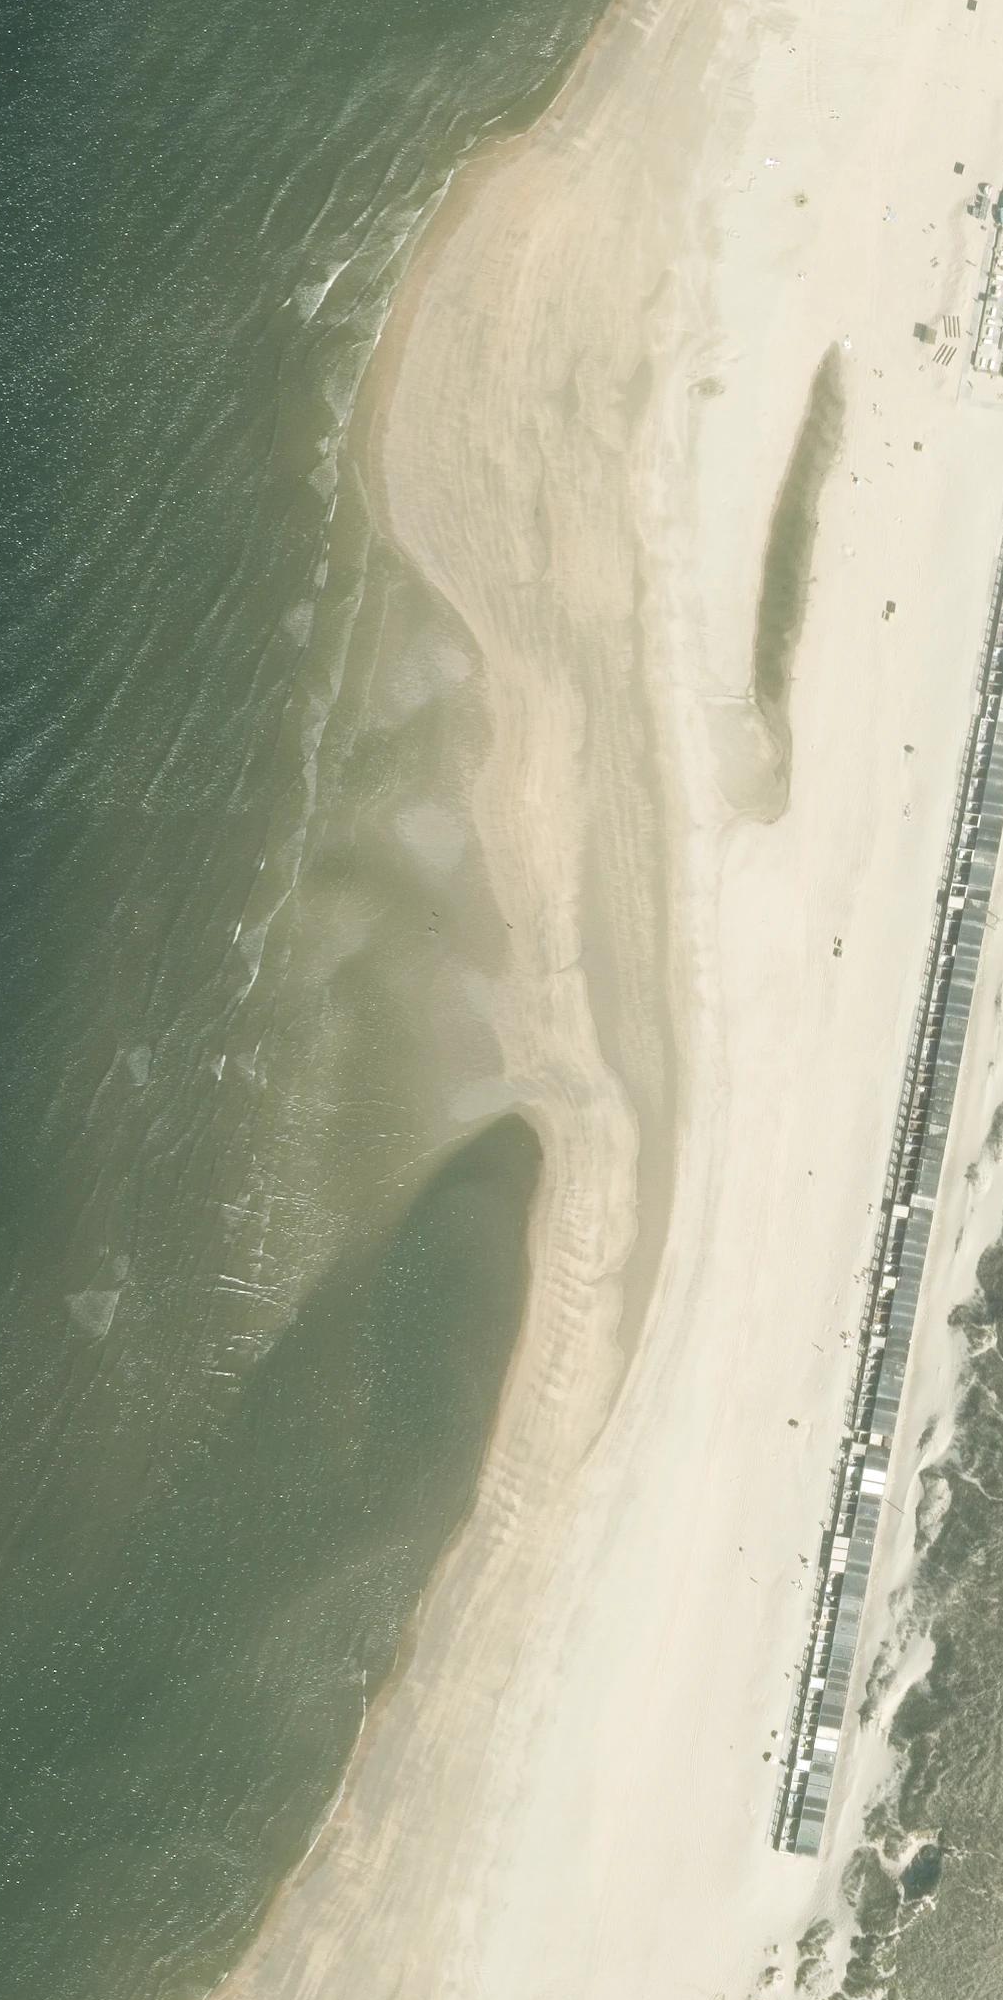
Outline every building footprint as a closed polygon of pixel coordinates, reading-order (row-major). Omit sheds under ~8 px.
[(969,1043),(990,924),(983,922),(986,902),(964,898),(963,903),(967,904),(965,918),(951,915),(932,1025),(942,1027),(939,1043),(958,1046),(959,1041),(969,1043)] [(859,1486),(847,1484),(835,1555),(846,1557),(844,1573),(870,1577),(892,1446),(866,1442),(859,1486)] [(786,1821),(782,1849),(818,1855),(830,1783),(809,1779),(802,1824),(786,1821)]
